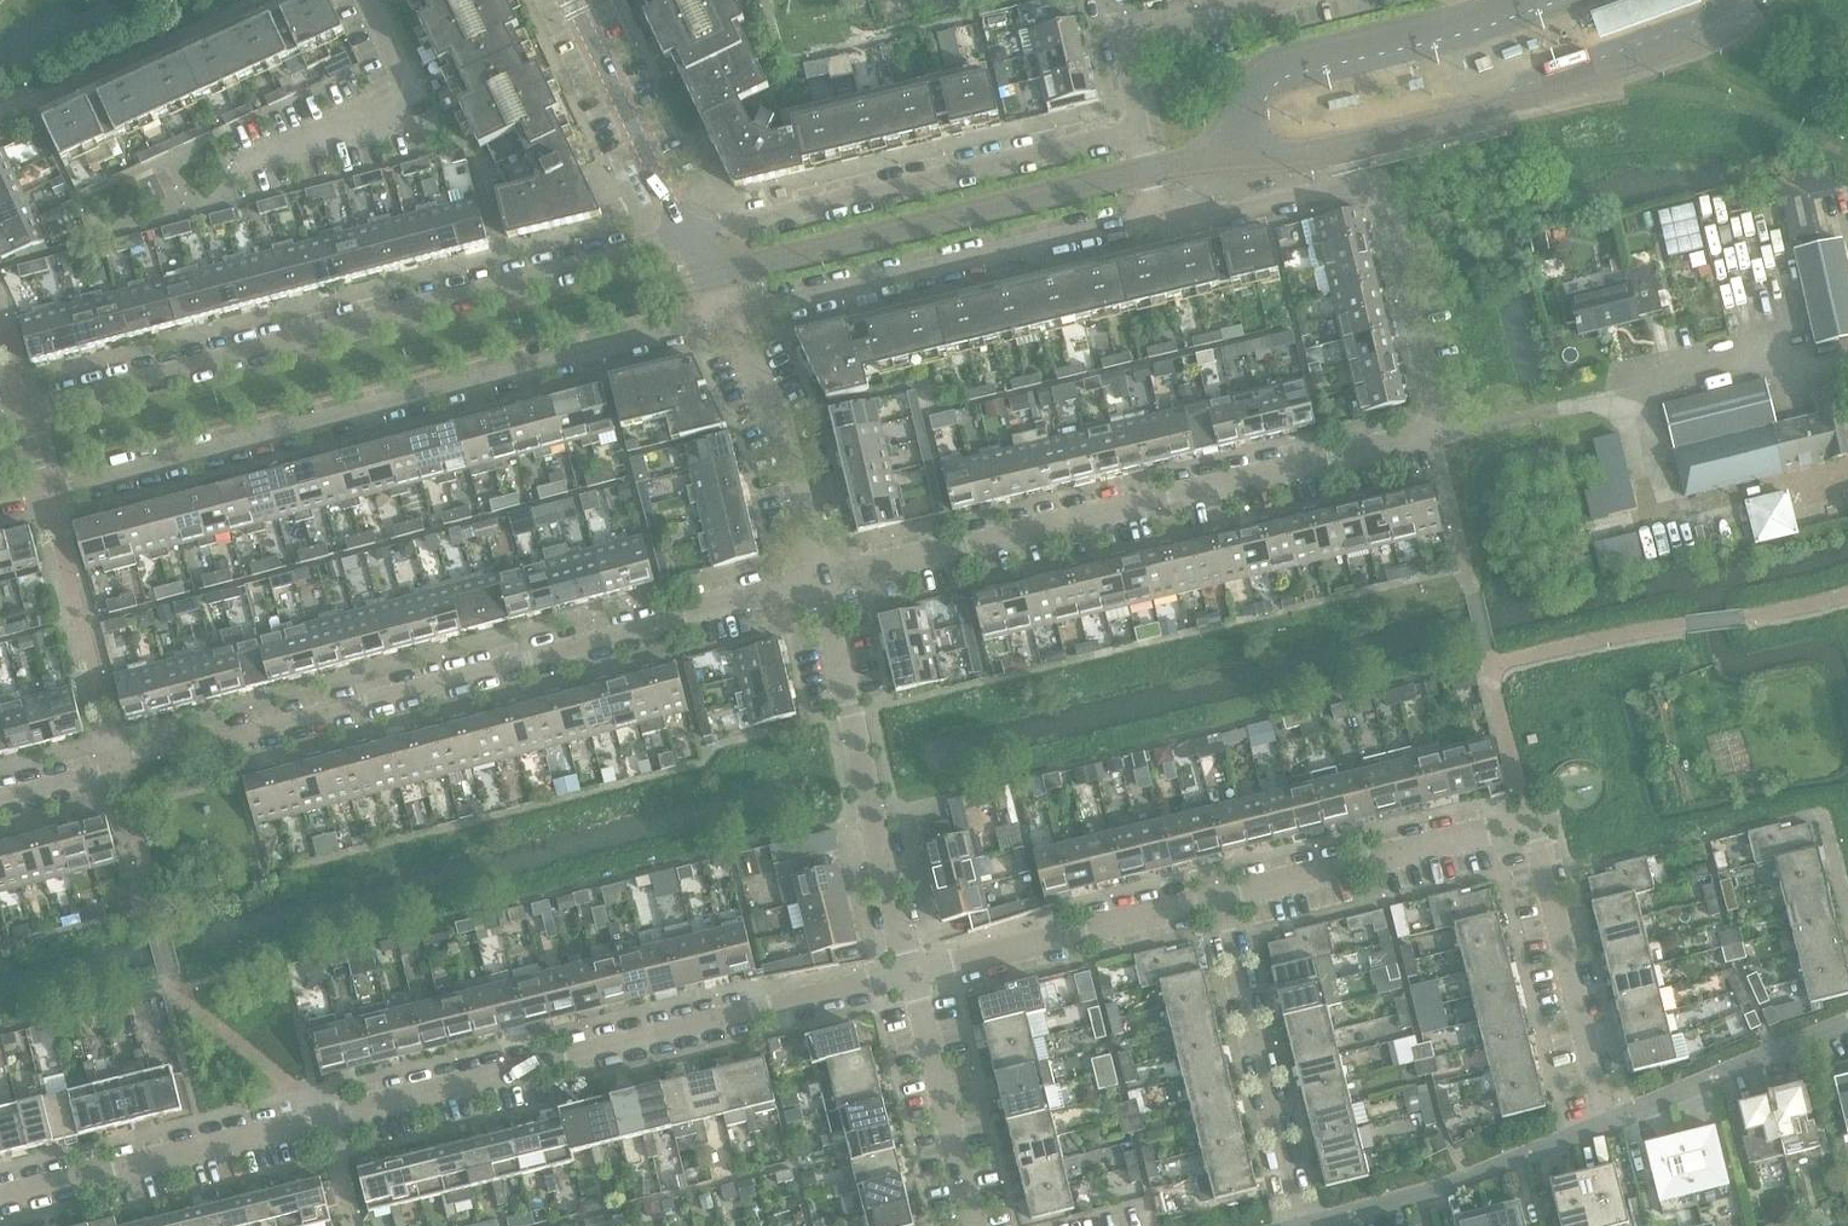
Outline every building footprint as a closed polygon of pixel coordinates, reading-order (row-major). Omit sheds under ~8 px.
[(41,113),(45,121),(44,121),(62,160),(83,151),(91,169),(115,158),(107,140),(300,52),(308,70),(332,59),(324,41),(344,32),(330,0),(289,0),(41,113)] [(459,104),(480,149),(486,146),(507,190),(496,193),(507,239),(600,216),(602,214),(554,114),(560,111),(538,66),(532,69),(513,29),(519,27),(507,0),(417,0),(425,17),(419,20),(440,64),(446,62),(465,101),(459,104)] [(739,25),(745,23),(734,0),(645,0),(651,12),(645,15),(666,60),(672,57),(701,120),(734,186),(736,188),(813,169),(811,160),(839,154),(842,163),(859,159),(856,150),(889,142),(892,151),(904,148),(902,139),(930,132),(932,141),(942,139),(940,130),(951,127),(953,136),(963,134),(961,125),(989,118),(991,127),(1001,125),(988,74),(986,66),(964,71),(962,64),(924,72),(925,80),(781,114),(786,133),(771,137),(768,135),(776,119),(763,113),(755,129),(752,128),(740,102),(769,88),(739,25)] [(1584,18),(1588,28),(1596,25),(1598,30),(1687,0),(1634,0),(1584,18)] [(1079,18),(1029,30),(1035,55),(1080,44),(1076,30),(1082,28),(1079,18)] [(1080,44),(1035,55),(1023,58),(1029,82),(1040,79),(1091,67),(1089,58),(1083,59),(1080,44)] [(998,46),(989,48),(993,65),(1004,62),(1008,61),(1006,50),(1003,48),(999,49),(998,46)] [(1004,62),(993,65),(999,89),(1010,86),(1004,62)] [(1091,67),(1040,79),(1046,104),(1047,104),(1049,112),(1048,112),(1049,113),(1067,109),(1074,107),(1099,101),(1099,100),(1098,100),(1096,91),(1091,93),(1089,82),(1094,81),(1092,76),(1093,76),(1091,67)] [(292,85),(278,92),(282,100),(296,94),(292,85)] [(1010,86),(999,89),(1001,99),(1012,96),(1010,86)] [(278,92),(265,98),(269,106),(282,100),(278,92)] [(249,105),(236,111),(240,119),(253,113),(249,105)] [(236,111),(223,117),(226,125),(240,119),(236,111)] [(207,124),(193,130),(197,139),(211,133),(207,124)] [(193,130),(180,137),(184,145),(197,139),(193,130)] [(165,144),(151,150),(155,158),(169,152),(165,144)] [(0,150),(0,178),(19,170),(14,160),(9,162),(3,149),(0,150)] [(464,149),(449,153),(452,164),(467,160),(464,149)] [(151,150),(138,156),(142,164),(155,158),(151,150)] [(432,169),(429,158),(415,162),(418,173),(432,169)] [(415,162),(401,166),(404,177),(418,173),(415,162)] [(18,182),(23,180),(19,170),(0,178),(0,205),(24,195),(18,182)] [(367,175),(370,186),(384,182),(381,171),(367,175)] [(367,175),(353,178),(356,190),(370,186),(367,175)] [(61,180),(51,185),(56,195),(66,191),(61,180)] [(320,187),(323,198),(337,195),(334,183),(320,187)] [(320,187),(306,191),(309,202),(323,198),(320,187)] [(452,205),(464,250),(489,243),(475,193),(464,196),(462,190),(449,194),(452,205)] [(0,205),(0,232),(39,215),(35,205),(29,207),(24,195),(0,205)] [(288,207),(285,196),(271,200),(274,211),(288,207)] [(271,200),(257,203),(260,215),(274,211),(271,200)] [(1660,209),(1672,256),(1706,247),(1694,201),(1660,209)] [(437,203),(427,206),(440,256),(464,250),(452,205),(439,209),(437,203)] [(427,206),(416,209),(417,214),(404,218),(416,263),(440,256),(427,206)] [(223,212),(226,224),(241,220),(238,209),(223,212)] [(1359,209),(1301,223),(1307,248),(1370,233),(1368,223),(1362,225),(1359,209)] [(223,212),(210,216),(213,227),(226,224),(223,212)] [(0,232),(0,254),(2,260),(45,241),(38,227),(44,225),(39,215),(0,232)] [(389,215),(379,218),(392,269),(416,263),(404,218),(391,221),(389,215)] [(370,227),(357,230),(368,275),(392,269),(379,218),(368,221),(370,227)] [(190,221),(176,225),(179,237),(193,233),(190,221)] [(879,376),(949,360),(948,352),(1231,284),(1233,292),(1281,281),(1269,230),(1268,230),(1266,222),(797,333),(796,336),(800,344),(827,400),(869,390),(865,371),(877,368),(879,376)] [(176,225),(162,228),(165,240),(179,237),(176,225)] [(342,228),(331,231),(344,281),(368,275),(357,230),(343,234),(342,228)] [(1285,229),(1277,231),(1279,242),(1288,240),(1285,229)] [(322,239),(308,243),(320,288),(344,281),(331,231),(321,234),(322,239)] [(1544,232),(1529,235),(1533,252),(1548,249),(1544,232)] [(1370,258),(1367,243),(1372,242),(1370,233),(1307,248),(1313,272),(1370,258)] [(142,234),(127,238),(130,249),(145,245),(142,234)] [(127,238),(114,241),(117,253),(130,249),(127,238)] [(320,288),(308,243),(295,247),(293,241),(283,244),(296,294),(320,288)] [(1795,251),(1816,345),(1847,338),(1847,267),(1842,241),(1795,251)] [(274,252),(260,256),(272,300),(296,294),(283,244),(272,246),(274,252)] [(94,246),(79,250),(82,262),(97,258),(94,246)] [(79,250),(66,254),(69,266),(82,262),(79,250)] [(246,253),(235,256),(248,307),(272,300),(260,256),(247,259),(246,253)] [(235,256),(224,259),(226,265),(213,268),(224,313),(248,307),(235,256)] [(1370,258),(1313,272),(1319,296),(1331,293),(1381,281),(1379,271),(1374,273),(1370,258)] [(32,263),(35,275),(50,271),(47,259),(32,263)] [(1620,259),(1612,261),(1614,273),(1623,271),(1620,259)] [(32,263),(18,266),(21,278),(35,275),(32,263)] [(224,313),(213,268),(201,271),(200,265),(187,269),(201,319),(224,313)] [(1626,272),(1605,277),(1608,288),(1570,297),(1571,300),(1562,302),(1567,324),(1576,322),(1579,335),(1638,320),(1638,317),(1662,311),(1651,266),(1626,272)] [(177,271),(178,277),(164,281),(176,326),(201,319),(187,269),(177,271)] [(1298,277),(1289,279),(1291,289),(1301,287),(1298,277)] [(149,279),(139,282),(152,332),(176,326),(164,281),(151,285),(149,279)] [(1381,281),(1331,293),(1337,317),(1382,306),(1378,291),(1384,290),(1381,281)] [(130,290),(116,294),(128,338),(152,332),(139,282),(128,284),(130,290)] [(102,291),(91,294),(104,345),(128,338),(116,294),(103,297),(102,291)] [(82,303),(69,306),(80,351),(104,345),(91,294),(81,297),(82,303)] [(80,351),(69,306),(55,310),(54,304),(43,307),(56,357),(80,351)] [(1382,306),(1337,317),(1342,341),(1393,329),(1391,319),(1385,321),(1382,306)] [(33,309),(34,315),(20,319),(32,364),(56,357),(43,307),(33,309)] [(1305,314),(1296,316),(1299,326),(1307,324),(1305,314)] [(1307,324),(1299,326),(1301,338),(1310,336),(1307,324)] [(1390,339),(1395,338),(1393,329),(1342,341),(1348,364),(1393,354),(1390,339)] [(1220,331),(1206,335),(1208,344),(1223,341),(1220,331)] [(1293,343),(1291,332),(1268,337),(1270,348),(1293,343)] [(1206,335),(1192,338),(1194,347),(1208,344),(1206,335)] [(1268,337),(1252,341),(1254,352),(1270,348),(1268,337)] [(1175,342),(1161,345),(1163,355),(1177,351),(1175,342)] [(1161,345),(1147,349),(1149,358),(1163,355),(1161,345)] [(1235,345),(1220,349),(1222,360),(1237,356),(1235,345)] [(1212,351),(1196,354),(1199,366),(1214,363),(1212,351)] [(1130,353),(1115,356),(1117,366),(1132,362),(1130,353)] [(1393,354),(1348,364),(1354,389),(1404,377),(1402,367),(1397,368),(1393,354)] [(1115,356),(1101,360),(1103,369),(1117,366),(1115,356)] [(667,417),(670,432),(657,435),(660,444),(727,428),(707,386),(694,360),(692,358),(610,378),(622,428),(667,417)] [(1172,360),(1153,365),(1156,377),(1175,373),(1172,360)] [(1319,363),(1308,365),(1310,374),(1318,372),(1321,371),(1319,363)] [(1084,364),(1070,367),(1072,376),(1087,373),(1084,364)] [(1148,366),(1132,369),(1134,380),(1151,376),(1148,366)] [(1070,367),(1056,370),(1058,380),(1072,376),(1070,367)] [(1124,371),(1109,375),(1111,385),(1126,382),(1124,371)] [(1318,372),(1310,374),(1313,386),(1321,384),(1318,372)] [(1039,374),(1025,378),(1027,387),(1041,384),(1039,374)] [(1100,377),(1084,381),(1086,391),(1102,388),(1100,377)] [(1278,380),(1290,430),(1315,424),(1304,379),(1290,383),(1289,377),(1278,380)] [(1404,377),(1354,389),(1360,414),(1405,403),(1401,387),(1406,386),(1404,377)] [(1025,378),(1011,381),(1013,390),(1027,387),(1025,378)] [(1278,380),(1267,382),(1269,388),(1255,391),(1266,436),(1290,430),(1278,380)] [(1663,406),(1674,451),(1777,425),(1766,381),(1663,406)] [(1075,383),(1062,386),(1065,400),(1079,397),(1075,383)] [(994,385),(980,388),(982,398),(996,394),(994,385)] [(598,435),(615,430),(603,386),(578,392),(592,445),(600,443),(598,435)] [(980,388),(965,392),(968,401),(982,398),(980,388)] [(1051,389),(1038,392),(1041,407),(1055,404),(1051,389)] [(1241,389),(1230,391),(1242,442),(1266,436),(1255,391),(1242,394),(1241,389)] [(1818,415),(1777,425),(1674,451),(1686,497),(1847,458),(1847,435),(1838,389),(1814,394),(1818,415)] [(916,390),(906,392),(912,417),(922,415),(916,390)] [(1219,394),(1221,399),(1207,402),(1218,447),(1242,442),(1230,391),(1219,394)] [(578,392),(554,398),(566,443),(581,439),(583,447),(592,445),(578,392)] [(1027,394),(1009,398),(1013,413),(1031,409),(1027,394)] [(554,398),(530,405),(544,458),(553,455),(551,447),(566,443),(554,398)] [(879,399),(829,411),(835,436),(880,425),(877,412),(882,410),(879,399)] [(1003,400),(985,404),(988,419),(1007,414),(1003,400)] [(1193,400),(1182,403),(1194,453),(1218,447),(1207,402),(1194,405),(1193,400)] [(1173,411),(1159,414),(1170,459),(1194,453),(1182,403),(1171,405),(1173,411)] [(530,405),(506,411),(518,456),(533,452),(535,460),(544,458),(530,405)] [(506,411),(482,417),(496,470),(505,468),(503,460),(518,456),(506,411)] [(1170,459),(1159,414),(1146,417),(1145,411),(1134,414),(1146,464),(1170,459)] [(943,414),(929,417),(932,430),(946,427),(943,414)] [(1125,422),(1111,425),(1122,470),(1146,464),(1134,414),(1123,417),(1125,422)] [(922,415),(912,417),(918,441),(927,439),(922,415)] [(482,417),(458,424),(470,469),(485,464),(488,473),(496,470),(482,417)] [(1122,470),(1111,425),(1097,428),(1096,423),(1085,426),(1097,476),(1122,470)] [(455,473),(470,469),(458,424),(434,430),(448,483),(457,481),(455,473)] [(880,425),(835,436),(841,460),(891,448),(889,437),(883,438),(880,425)] [(1075,428),(1076,433),(1063,437),(1073,482),(1097,476),(1085,426),(1075,428)] [(434,430),(410,436),(422,481),(437,477),(439,485),(448,483),(434,430)] [(1015,448),(1025,493),(1049,487),(1037,437),(1036,431),(1012,436),(1015,448)] [(730,434),(677,447),(679,457),(687,455),(690,470),(735,459),(736,459),(730,434)] [(1037,437),(1049,487),(1073,482),(1063,437),(1049,440),(1048,434),(1037,437)] [(1605,484),(1584,489),(1591,520),(1636,509),(1618,435),(1595,440),(1605,484)] [(409,493),(407,485),(422,481),(410,436),(386,443),(400,496),(409,493)] [(638,439),(625,442),(627,452),(640,449),(638,439)] [(927,439),(918,441),(924,465),(933,463),(927,439)] [(386,443),(362,449),(374,494),(389,490),(391,498),(400,496),(386,443)] [(1025,493),(1015,448),(1001,451),(1000,446),(989,448),(1001,499),(1025,493)] [(892,473),(888,460),(894,458),(891,448),(841,460),(846,484),(892,473)] [(989,448),(974,452),(975,457),(967,460),(977,504),(1001,499),(989,448)] [(361,506),(359,498),(374,494),(362,449),(339,455),(352,508),(361,506)] [(339,455),(315,462),(326,506),(342,502),(344,511),(352,508),(339,455)] [(639,456),(629,459),(636,483),(645,481),(639,456)] [(952,457),(940,460),(952,510),(977,504),(967,460),(953,463),(952,457)] [(694,485),(686,487),(688,496),(741,484),(736,459),(735,459),(690,470),(694,485)] [(315,462),(291,468),(305,521),(314,518),(311,510),(326,506),(315,462)] [(933,463),(924,465),(929,489),(939,487),(933,463)] [(291,468),(267,474),(279,519),(294,515),(296,523),(305,521),(291,468)] [(599,472),(602,483),(616,480),(613,468),(599,472)] [(599,472),(585,475),(588,487),(602,483),(599,472)] [(892,473),(846,484),(852,508),(903,496),(900,485),(895,486),(892,473)] [(266,531),(264,523),(279,519),(267,474),(243,481),(257,533),(266,531)] [(243,481),(219,487),(231,532),(246,528),(248,536),(257,533),(243,481)] [(551,484),(554,496),(568,492),(565,481),(551,484)] [(645,481),(636,483),(642,507),(652,505),(645,481)] [(551,484),(537,488),(540,500),(554,496),(551,484)] [(628,484),(619,486),(622,500),(632,497),(628,484)] [(741,484),(688,496),(690,505),(698,503),(702,518),(747,507),(741,484)] [(1415,485),(1406,487),(1418,538),(1443,532),(1432,487),(1416,490),(1415,485)] [(219,487),(195,493),(209,546),(218,544),(215,536),(231,532),(219,487)] [(939,487),(929,489),(935,514),(945,512),(939,487)] [(1398,495),(1383,498),(1394,543),(1418,538),(1406,487),(1396,489),(1398,495)] [(1749,497),(1756,541),(1800,534),(1792,490),(1749,497)] [(596,492),(580,496),(584,511),(600,507),(596,492)] [(195,493),(171,500),(183,544),(198,540),(200,548),(209,546),(195,493)] [(517,493),(503,497),(506,509),(520,505),(517,493)] [(900,508),(905,506),(903,496),(852,508),(858,533),(903,522),(900,508)] [(1367,496),(1358,499),(1370,549),(1394,543),(1383,498),(1368,502),(1367,496)] [(503,497),(489,501),(492,512),(506,509),(503,497)] [(572,498),(556,503),(559,512),(561,521),(577,517),(572,498)] [(1350,506),(1335,510),(1345,555),(1370,549),(1358,499),(1348,501),(1350,506)] [(171,500),(147,506),(161,559),(170,556),(167,548),(183,544),(171,500)] [(556,503),(532,509),(535,519),(559,512),(556,503)] [(652,505),(642,507),(648,531),(658,529),(652,505)] [(147,506),(123,512),(135,557),(150,553),(152,561),(161,559),(147,506)] [(455,510),(458,521),(472,518),(469,506),(455,510)] [(702,518),(705,533),(697,535),(700,544),(753,532),(747,507),(702,518)] [(1318,508),(1309,510),(1321,561),(1345,555),(1335,510),(1320,513),(1318,508)] [(532,509),(508,515),(512,527),(535,521),(535,519),(532,509)] [(455,510),(441,513),(444,525),(458,521),(455,510)] [(1301,518),(1286,521),(1297,566),(1321,561),(1309,510),(1300,512),(1301,518)] [(123,512),(99,519),(113,571),(137,565),(135,557),(123,512)] [(99,519),(74,525),(86,570),(102,565),(105,574),(113,571),(99,519)] [(407,522),(410,534),(424,530),(421,519),(407,522)] [(495,519),(484,522),(488,536),(499,533),(495,519)] [(1270,519),(1261,522),(1273,572),(1297,566),(1286,521),(1272,525),(1270,519)] [(407,522),(393,526),(396,538),(410,534),(407,522)] [(484,522),(473,525),(476,539),(488,536),(484,522)] [(1252,524),(1253,529),(1238,533),(1249,578),(1273,572),(1261,522),(1252,524)] [(4,528),(17,578),(42,572),(30,527),(14,531),(13,526),(4,528)] [(17,578),(4,528),(0,529),(0,583),(17,578)] [(460,528),(450,531),(454,546),(464,543),(460,528)] [(658,529),(648,531),(655,555),(664,553),(658,529)] [(359,535),(363,547),(377,543),(374,531),(359,535)] [(1222,531),(1213,533),(1225,583),(1249,578),(1238,533),(1224,536),(1222,531)] [(753,532),(700,544),(702,553),(710,551),(714,567),(759,557),(753,532)] [(1204,535),(1205,541),(1190,544),(1201,589),(1225,583),(1213,533),(1204,535)] [(436,534),(425,537),(429,552),(440,549),(436,534)] [(359,535),(345,539),(349,550),(363,547),(359,535)] [(616,537),(629,588),(654,581),(642,537),(628,540),(627,535),(616,537)] [(1598,545),(1594,545),(1601,573),(1643,563),(1636,535),(1598,545)] [(605,540),(607,546),(594,549),(605,594),(629,588),(616,537),(605,540)] [(412,541),(399,544),(401,552),(408,556),(416,554),(412,541)] [(1201,589),(1190,544),(1176,548),(1174,542),(1165,544),(1177,595),(1201,589)] [(312,547),(315,559),(329,555),(326,544),(312,547)] [(1157,552),(1142,556),(1153,601),(1177,595),(1165,544),(1156,547),(1157,552)] [(312,547),(298,551),(301,563),(315,559),(312,547)] [(388,547),(376,550),(378,560),(391,557),(388,547)] [(579,547),(568,550),(581,601),(605,594),(594,549),(580,553),(579,547)] [(568,550),(558,553),(559,559),(546,562),(558,607),(581,601),(568,550)] [(664,553),(655,555),(661,580),(671,577),(664,553)] [(1153,601),(1142,556),(1127,559),(1126,554),(1117,556),(1128,606),(1153,601)] [(264,560),(267,572),(281,568),(278,556),(264,560)] [(1107,558),(1108,564),(1094,567),(1105,612),(1128,606),(1117,556),(1107,558)] [(341,559),(325,564),(329,579),(345,575),(341,559)] [(264,560),(250,564),(253,575),(267,572),(264,560)] [(531,560),(521,563),(534,613),(558,607),(546,562),(533,566),(531,560)] [(521,563),(510,565),(512,571),(498,575),(510,620),(534,613),(521,563)] [(1414,564),(1399,567),(1402,580),(1417,576),(1414,564)] [(1105,612),(1094,567),(1079,571),(1078,565),(1068,567),(1080,618),(1105,612)] [(1060,575),(1046,578),(1056,623),(1080,618),(1068,567),(1059,569),(1060,575)] [(1399,567),(1385,570),(1388,583),(1402,580),(1399,567)] [(307,568),(293,572),(296,583),(310,579),(307,568)] [(216,573),(219,585),(233,581),(230,569),(216,573)] [(293,572),(269,578),(272,590),(296,584),(296,583),(293,572)] [(216,573),(202,576),(205,588),(219,585),(216,573)] [(483,573),(472,575),(486,626),(510,620),(498,575),(484,578),(483,573)] [(472,575),(448,582),(462,632),(486,626),(472,575)] [(1030,576),(1020,579),(1032,629),(1056,623),(1046,578),(1031,582),(1030,576)] [(1365,576),(1351,579),(1354,591),(1368,588),(1365,576)] [(1012,586),(998,590),(1008,635),(1032,629),(1020,579),(1011,581),(1012,586)] [(168,585),(171,597),(185,593),(182,582),(168,585)] [(448,582),(425,588),(438,639),(462,632),(448,582)] [(168,585),(154,589),(157,601),(171,597),(168,585)] [(237,587),(221,591),(223,602),(240,597),(237,587)] [(414,591),(416,597),(402,600),(414,645),(438,639),(425,588),(414,591)] [(982,588),(971,590),(983,641),(1008,635),(998,590),(983,593),(982,588)] [(221,591),(206,595),(209,605),(223,602),(221,591)] [(1312,591),(1303,593),(1306,603),(1315,601),(1312,591)] [(134,594),(120,598),(123,610),(138,606),(134,594)] [(1293,595),(1280,598),(1283,608),(1295,605),(1293,595)] [(197,597),(184,601),(187,612),(200,609),(197,597)] [(120,598),(106,602),(109,613),(123,610),(120,598)] [(387,598),(377,601),(390,651),(414,645),(402,600),(389,604),(387,598)] [(965,598),(955,600),(961,625),(971,623),(965,598)] [(366,603),(368,609),(355,613),(366,657),(390,651),(377,601),(366,603)] [(1270,601),(1255,605),(1256,605),(1258,614),(1272,611),(1270,601)] [(171,604),(156,608),(160,621),(174,617),(171,604)] [(1256,605),(1241,609),(1244,617),(1258,614),(1256,605)] [(923,607),(878,618),(884,643),(935,631),(932,621),(927,622),(923,607)] [(149,610),(133,614),(136,624),(144,628),(153,625),(149,610)] [(366,657),(355,613),(341,616),(340,610),(329,613),(343,664),(366,657)] [(1206,612),(1195,614),(1199,628),(1210,626),(1207,616),(1206,612)] [(319,616),(320,622),(307,625),(319,670),(343,664),(329,613),(319,616)] [(1219,613),(1207,616),(1210,626),(1221,623),(1219,613)] [(52,614),(37,618),(39,627),(55,623),(52,614)] [(125,616),(109,620),(112,631),(128,627),(125,616)] [(1174,621),(1160,624),(1163,637),(1177,633),(1174,621)] [(4,626),(7,636),(21,632),(19,622),(4,626)] [(319,670),(307,625),(293,629),(292,623),(282,626),(295,676),(319,670)] [(971,623),(961,625),(967,649),(977,647),(971,623)] [(1158,623),(1146,626),(1149,640),(1161,637),(1158,623)] [(241,626),(230,629),(246,689),(271,683),(259,638),(245,642),(241,626)] [(272,634),(259,638),(271,683),(295,676),(282,626),(271,629),(272,634)] [(223,641),(209,645),(211,651),(223,695),(246,689),(230,629),(220,632),(223,641)] [(935,631),(884,643),(890,667),(935,656),(932,642),(938,641),(935,631)] [(42,633),(32,636),(34,646),(36,653),(46,650),(42,633)] [(32,636),(19,639),(22,650),(34,646),(32,636)] [(1097,640),(1086,643),(1089,654),(1100,652),(1097,640)] [(779,642),(726,655),(728,664),(736,662),(740,678),(785,667),(779,642)] [(1086,643),(1076,645),(1078,657),(1089,654),(1086,643)] [(977,647),(967,649),(973,674),(983,672),(977,647)] [(223,695),(211,651),(197,654),(196,648),(185,651),(199,702),(223,695)] [(1063,650),(1045,654),(1047,664),(1065,660),(1063,650)] [(185,651),(175,654),(176,660),(163,663),(175,708),(199,702),(185,651)] [(935,656),(890,667),(896,692),(947,681),(944,669),(939,670),(935,656)] [(1025,657),(1014,660),(1017,671),(1027,669),(1025,657)] [(1014,660),(1002,663),(1005,674),(1017,671),(1014,660)] [(175,708),(163,663),(150,667),(148,661),(138,664),(151,714),(175,708)] [(693,662),(684,664),(690,689),(699,687),(693,662)] [(127,667),(129,672),(114,676),(126,721),(151,714),(138,664),(127,667)] [(650,667),(663,718),(688,711),(677,666),(661,670),(659,665),(650,667)] [(641,670),(642,675),(628,679),(640,724),(643,736),(667,729),(663,718),(650,667),(641,670)] [(740,678),(743,693),(735,695),(737,703),(790,691),(785,667),(740,678)] [(46,688),(59,739),(84,732),(72,687),(58,691),(53,674),(43,677),(46,688)] [(1462,674),(1450,677),(1453,691),(1465,688),(1462,674)] [(612,678),(603,680),(616,730),(640,724),(628,679),(613,683),(612,678)] [(593,682),(595,688),(580,692),(592,736),(616,730),(603,680),(593,682)] [(1434,681),(1423,684),(1426,696),(1437,694),(1434,681)] [(1413,686),(1398,690),(1401,703),(1416,699),(1413,686)] [(699,687),(690,689),(696,713),(706,711),(699,687)] [(36,697),(23,700),(35,745),(59,739),(46,688),(35,691),(36,697)] [(564,690),(555,693),(568,743),(592,736),(580,692),(566,696),(564,690)] [(1398,690),(1383,694),(1386,707),(1401,703),(1398,690)] [(739,712),(736,713),(739,729),(796,716),(790,691),(737,703),(739,712)] [(547,700),(532,704),(544,749),(568,743),(555,693),(546,695),(547,700)] [(1369,697),(1355,700),(1358,713),(1372,710),(1369,697)] [(23,700),(10,704),(8,698),(0,701),(0,709),(11,751),(35,745),(23,700)] [(1347,702),(1331,706),(1334,721),(1350,716),(1347,702)] [(544,749),(532,704),(517,708),(516,703),(506,705),(520,756),(544,749)] [(497,708),(498,713),(484,717),(496,762),(520,756),(506,705),(497,708)] [(11,751),(0,709),(0,754),(11,751)] [(706,711),(696,713),(703,738),(712,736),(706,711)] [(1313,711),(1296,715),(1299,726),(1315,722),(1313,711)] [(468,715),(459,718),(472,768),(496,762),(484,717),(469,721),(468,715)] [(1296,715),(1283,718),(1286,729),(1299,726),(1296,715)] [(451,726),(436,730),(448,774),(472,768),(459,718),(449,720),(451,726)] [(448,774),(436,730),(422,733),(420,728),(411,731),(424,781),(448,774)] [(1244,728),(1233,731),(1235,743),(1247,740),(1244,728)] [(403,738),(388,742),(400,787),(424,781),(411,731),(402,733),(403,738)] [(1220,734),(1195,740),(1197,749),(1223,743),(1220,734)] [(1491,739),(1465,745),(1477,791),(1488,788),(1491,798),(1505,794),(1491,739)] [(1195,740),(1178,744),(1182,759),(1199,755),(1197,749),(1195,740)] [(400,787),(388,742),(373,746),(372,741),(362,743),(376,794),(400,787)] [(1451,797),(1440,752),(1438,742),(1412,749),(1426,804),(1451,797)] [(353,746),(355,751),(340,755),(352,800),(376,794),(362,743),(353,746)] [(1465,745),(1440,752),(1451,797),(1477,791),(1465,745)] [(1170,746),(1154,750),(1158,766),(1173,762),(1170,746)] [(1412,749),(1387,755),(1400,810),(1426,804),(1412,749)] [(672,752),(658,756),(662,770),(676,766),(672,752)] [(1144,752),(1132,755),(1135,770),(1148,767),(1144,752)] [(324,753),(315,756),(328,806),(352,800),(340,755),(325,759),(324,753)] [(1387,755),(1362,761),(1364,770),(1375,816),(1400,810),(1387,755)] [(305,758),(307,764),(292,768),(304,812),(328,806),(315,756),(305,758)] [(1119,759),(1107,762),(1110,772),(1121,769),(1119,759)] [(1101,763),(1094,765),(1097,780),(1105,778),(1101,763)] [(1094,765),(1075,770),(1078,785),(1097,780),(1094,765)] [(276,766),(267,769),(280,819),(304,812),(292,768),(278,771),(276,766)] [(1311,774),(1313,783),(1324,829),(1350,822),(1338,777),(1336,767),(1311,774)] [(613,768),(601,771),(605,785),(616,782),(613,768)] [(258,771),(259,776),(244,780),(256,825),(280,819),(267,769),(258,771)] [(1364,770),(1338,777),(1350,822),(1375,816),(1364,770)] [(1311,774),(1285,780),(1288,789),(1299,835),(1324,829),(1313,783),(1311,774)] [(577,776),(553,783),(556,797),(581,791),(577,776)] [(1003,787),(993,789),(998,809),(1008,807),(1003,787)] [(1299,835),(1288,789),(1262,796),(1274,841),(1299,835)] [(1262,796),(1237,802),(1248,848),(1274,841),(1262,796)] [(1223,854),(1212,808),(1209,799),(1184,805),(1186,814),(1198,860),(1223,854)] [(1237,802),(1212,808),(1223,854),(1248,848),(1237,802)] [(472,804),(457,808),(460,819),(474,816),(472,804)] [(1002,828),(996,829),(1002,853),(1013,850),(1024,847),(1018,824),(1012,825),(1009,814),(999,817),(1002,828)] [(1186,814),(1161,821),(1172,866),(1198,860),(1186,814)] [(89,816),(80,818),(93,868),(118,862),(106,817),(91,821),(89,816)] [(80,818),(71,821),(72,826),(58,830),(69,875),(93,868),(80,818)] [(949,821),(928,826),(931,838),(951,833),(949,821)] [(1161,821),(1136,827),(1147,873),(1172,866),(1161,821)] [(1780,824),(1748,832),(1755,863),(1773,858),(1815,847),(1809,824),(1781,831),(1780,824)] [(1136,827),(1110,833),(1122,879),(1147,873),(1136,827)] [(43,834),(42,828),(32,831),(45,881),(69,875),(58,830),(43,834)] [(32,831),(23,833),(24,838),(10,842),(22,887),(45,881),(32,831)] [(339,831),(315,836),(319,854),(343,849),(339,831)] [(971,833),(923,845),(929,871),(975,860),(975,859),(984,857),(979,838),(971,833)] [(1110,833),(1085,839),(1096,885),(1122,879),(1110,833)] [(1085,839),(1060,846),(1071,892),(1096,885),(1085,839)] [(22,887),(10,842),(0,845),(0,893),(22,887)] [(1056,895),(1071,892),(1060,846),(1033,852),(1047,907),(1058,903),(1056,895)] [(1024,847),(1013,850),(1019,876),(1031,873),(1024,847)] [(1815,847),(1773,858),(1779,883),(1824,872),(1817,847),(1815,847)] [(1724,851),(1713,854),(1717,869),(1728,866),(1724,851)] [(838,867),(839,867),(838,866),(811,872),(807,858),(812,857),(812,855),(773,864),(778,882),(784,904),(798,901),(799,903),(844,892),(838,867)] [(1614,865),(1616,872),(1588,879),(1594,902),(1635,892),(1654,888),(1646,857),(1614,865)] [(975,860),(929,871),(935,896),(981,885),(975,860)] [(1706,864),(1697,866),(1699,876),(1708,874),(1706,864)] [(691,866),(676,869),(679,881),(694,877),(691,866)] [(674,869),(651,875),(655,893),(678,887),(674,869)] [(1824,872),(1779,883),(1786,907),(1830,896),(1824,872)] [(650,875),(635,879),(638,888),(652,885),(650,875)] [(1730,880),(1720,882),(1724,897),(1734,894),(1730,880)] [(1460,890),(1427,898),(1435,928),(1454,924),(1495,913),(1488,883),(1470,888),(1471,894),(1461,897),(1460,890)] [(1713,884),(1702,887),(1706,901),(1717,899),(1713,884)] [(981,885),(935,896),(942,922),(943,922),(969,916),(973,932),(1040,911),(1037,898),(987,910),(981,885)] [(588,890),(573,894),(573,895),(576,906),(591,902),(588,890)] [(844,892),(799,903),(805,928),(851,917),(844,892)] [(1594,902),(1592,903),(1598,928),(1641,918),(1635,892),(1594,902)] [(1734,894),(1724,897),(1727,912),(1738,909),(1734,894)] [(117,897),(113,905),(115,915),(131,911),(127,895),(117,897)] [(573,895),(557,899),(560,910),(576,906),(573,895)] [(1830,896),(1786,907),(1792,931),(1835,920),(1830,896)] [(1717,899),(1706,901),(1710,916),(1720,914),(1717,899)] [(549,900),(531,904),(534,916),(542,914),(545,923),(554,921),(549,900)] [(97,904),(78,909),(82,923),(101,919),(97,904)] [(523,906),(508,910),(511,922),(526,919),(523,906)] [(604,907),(592,910),(597,930),(609,927),(608,924),(604,907)] [(1495,913),(1454,924),(1460,949),(1504,938),(1497,913),(1495,913)] [(496,915),(481,918),(485,931),(499,928),(496,915)] [(764,977),(764,979),(839,965),(839,964),(834,965),(831,950),(858,944),(857,942),(851,917),(805,928),(812,954),(762,966),(764,977)] [(1641,918),(1598,928),(1604,952),(1647,942),(1641,918)] [(471,919),(455,923),(458,934),(474,930),(471,919)] [(1835,920),(1792,931),(1798,955),(1841,944),(1835,920)] [(1406,921),(1394,924),(1398,939),(1410,936),(1406,921)] [(1315,958),(1334,953),(1326,923),(1294,931),(1296,938),(1268,945),(1273,968),(1315,958)] [(30,924),(19,927),(22,939),(33,936),(30,924)] [(750,980),(758,978),(744,924),(718,931),(729,976),(743,973),(745,981),(750,980)] [(445,926),(426,930),(429,944),(449,940),(445,926)] [(1739,928),(1728,931),(1732,946),(1742,943),(1739,928)] [(718,931),(692,937),(704,982),(729,976),(718,931)] [(1728,931),(1718,933),(1722,948),(1732,946),(1728,931)] [(416,933),(397,938),(402,958),(421,953),(416,933)] [(692,937),(667,943),(678,989),(704,982),(692,937)] [(395,938),(380,942),(383,953),(397,949),(395,938)] [(1504,938),(1460,949),(1466,973),(1509,962),(1504,938)] [(1647,942),(1604,952),(1610,976),(1653,965),(1647,942)] [(667,943),(642,950),(653,995),(678,989),(667,943)] [(1742,943),(1732,946),(1736,961),(1746,958),(1742,943)] [(1841,944),(1798,955),(1804,979),(1847,968),(1841,944)] [(1411,945),(1400,948),(1404,963),(1414,960),(1411,945)] [(1732,946),(1722,948),(1726,963),(1736,961),(1732,946)] [(1166,948),(1134,956),(1142,989),(1161,984),(1160,983),(1202,973),(1201,971),(1195,947),(1167,954),(1166,948)] [(346,950),(329,954),(332,966),(349,962),(346,950)] [(642,950),(616,956),(628,1001),(653,995),(642,950)] [(1393,950),(1382,952),(1386,967),(1397,965),(1393,950)] [(373,953),(359,956),(364,973),(378,970),(373,953)] [(321,956),(305,960),(311,986),(327,982),(321,956)] [(616,956),(591,962),(602,1007),(628,1001),(616,956)] [(1273,968),(1271,969),(1278,994),(1321,983),(1315,958),(1273,968)] [(1414,960),(1404,963),(1407,978),(1418,975),(1414,960)] [(591,962),(566,968),(577,1014),(602,1007),(591,962)] [(1509,962),(1466,973),(1472,997),(1515,986),(1509,962)] [(1658,967),(1668,1010),(1679,1007),(1669,964),(1658,967)] [(552,1020),(540,975),(538,965),(513,971),(526,1026),(552,1020)] [(1397,965),(1386,967),(1390,982),(1400,980),(1397,965)] [(1653,965),(1610,976),(1616,1000),(1659,989),(1653,965)] [(566,968),(540,975),(552,1020),(577,1014),(566,968)] [(1847,968),(1804,979),(1810,1004),(1802,1006),(1803,1014),(1823,1009),(1821,1001),(1847,995),(1847,970),(1847,968)] [(513,971),(487,978),(501,1033),(526,1026),(513,971)] [(1201,971),(1202,973),(1160,983),(1161,984),(1166,1007),(1210,996),(1203,971),(1201,971)] [(1757,973),(1747,977),(1753,992),(1763,987),(1757,973)] [(1738,974),(1728,978),(1734,993),(1744,988),(1738,974)] [(1110,976),(1099,979),(1104,997),(1114,994),(1110,976)] [(487,978),(462,984),(476,1039),(501,1033),(487,978)] [(1006,987),(1007,994),(979,1001),(985,1025),(985,1026),(1027,1016),(1027,1017),(1046,1012),(1038,980),(1006,987)] [(1321,983),(1278,994),(1284,1018),(1327,1007),(1321,983)] [(462,984),(437,990),(439,1000),(450,1045),(476,1039),(462,984)] [(1515,986),(1472,997),(1478,1021),(1522,1011),(1515,986)] [(1763,987),(1753,992),(1759,1006),(1769,1001),(1763,987)] [(1744,988),(1734,993),(1740,1007),(1750,1002),(1744,988)] [(1659,989),(1616,1000),(1622,1024),(1665,1013),(1659,989)] [(1422,993),(1412,996),(1415,1011),(1426,1009),(1422,993)] [(1210,996),(1166,1007),(1172,1031),(1216,1020),(1210,996)] [(1405,998),(1394,1000),(1398,1015),(1408,1013),(1405,998)] [(439,1000),(414,1006),(425,1051),(450,1045),(439,1000)] [(399,1058),(388,1012),(386,1003),(361,1009),(374,1064),(399,1058)] [(1116,1004),(1106,1006),(1110,1021),(1120,1018),(1116,1004)] [(414,1006),(388,1012),(399,1058),(425,1051),(414,1006)] [(1327,1007),(1284,1018),(1290,1042),(1333,1032),(1327,1007)] [(1779,1022),(1772,1007),(1762,1011),(1769,1027),(1779,1022)] [(1099,1008),(1088,1010),(1092,1025),(1102,1023),(1099,1008)] [(361,1009),(335,1015),(349,1070),(374,1064),(361,1009)] [(1426,1009),(1415,1011),(1419,1026),(1430,1023),(1426,1009)] [(1522,1011),(1478,1021),(1484,1045),(1527,1035),(1522,1011)] [(1754,1012),(1744,1016),(1751,1030),(1760,1026),(1754,1012)] [(1408,1013),(1398,1015),(1401,1030),(1412,1027),(1408,1013)] [(1665,1013),(1622,1024),(1627,1048),(1671,1037),(1665,1013)] [(335,1015),(309,1022),(323,1077),(324,1077),(324,1076),(349,1070),(335,1015)] [(1033,1040),(1027,1017),(1027,1016),(985,1026),(985,1025),(983,1025),(989,1050),(1033,1040)] [(1120,1018),(1110,1021),(1113,1036),(1124,1033),(1120,1018)] [(1216,1020),(1172,1031),(1178,1055),(1222,1044),(1216,1020)] [(52,1023),(38,1027),(41,1039),(55,1035),(52,1023)] [(1102,1023),(1092,1025),(1096,1040),(1106,1037),(1102,1023)] [(827,1061),(826,1060),(861,1051),(861,1050),(854,1025),(805,1037),(812,1065),(827,1061)] [(14,1032),(1,1036),(4,1046),(17,1043),(14,1032)] [(1333,1032),(1290,1042),(1296,1066),(1339,1056),(1333,1032)] [(1671,1037),(1627,1048),(1634,1073),(1677,1062),(1688,1059),(1682,1034),(1671,1037)] [(1527,1035),(1484,1045),(1490,1069),(1533,1059),(1527,1035)] [(778,1038),(767,1041),(770,1053),(781,1050),(778,1038)] [(1033,1040),(989,1050),(995,1074),(1039,1063),(1033,1040)] [(1430,1043),(1420,1046),(1424,1060),(1434,1058),(1430,1043)] [(1222,1044),(1178,1055),(1184,1079),(1228,1069),(1222,1044)] [(1420,1046),(1410,1048),(1413,1063),(1424,1060),(1420,1046)] [(144,1048),(134,1051),(137,1063),(147,1060),(144,1048)] [(861,1051),(826,1060),(827,1061),(831,1080),(833,1085),(877,1074),(875,1064),(874,1064),(870,1048),(861,1050),(861,1051)] [(1128,1051),(1118,1054),(1121,1069),(1132,1066),(1128,1051)] [(1111,1055),(1091,1060),(1095,1075),(1114,1071),(1111,1055)] [(1339,1056),(1296,1066),(1302,1090),(1345,1080),(1339,1056)] [(749,1109),(744,1110),(746,1122),(757,1119),(756,1114),(777,1109),(764,1058),(749,1062),(748,1062),(738,1064),(749,1109)] [(1424,1060),(1427,1075),(1437,1073),(1434,1058),(1424,1060)] [(1533,1059),(1490,1069),(1496,1093),(1539,1083),(1533,1059)] [(145,1073),(150,1072),(147,1060),(137,1063),(116,1068),(130,1124),(145,1120),(156,1118),(145,1073)] [(1424,1060),(1413,1063),(1417,1078),(1427,1075),(1424,1060)] [(93,1061),(88,1062),(83,1063),(86,1075),(96,1073),(99,1084),(94,1086),(105,1130),(116,1128),(116,1127),(130,1124),(116,1068),(96,1073),(93,1061)] [(1045,1088),(1054,1086),(1048,1061),(1039,1063),(995,1074),(1001,1099),(1045,1088)] [(1834,1079),(1847,1137),(1847,1061),(1837,1064),(1837,1063),(1835,1063),(1839,1078),(1834,1079)] [(727,1068),(713,1071),(723,1115),(726,1127),(746,1122),(744,1110),(749,1109),(738,1064),(727,1067),(727,1068)] [(1132,1066),(1121,1069),(1125,1084),(1136,1081),(1132,1066)] [(150,1072),(145,1073),(156,1118),(167,1115),(166,1115),(182,1111),(171,1067),(150,1072)] [(1228,1069),(1184,1079),(1190,1103),(1233,1092),(1228,1069)] [(698,1122),(693,1123),(696,1134),(706,1132),(703,1120),(723,1115),(713,1071),(698,1075),(698,1074),(687,1077),(698,1122)] [(1114,1071),(1095,1075),(1099,1090),(1118,1085),(1114,1071)] [(65,1140),(80,1136),(69,1092),(64,1075),(44,1080),(43,1073),(32,1076),(35,1088),(46,1085),(48,1097),(43,1098),(54,1143),(65,1140)] [(89,1087),(69,1092),(80,1136),(94,1132),(94,1133),(105,1130),(94,1086),(99,1084),(96,1073),(86,1075),(89,1087)] [(879,1085),(880,1085),(877,1074),(833,1085),(831,1080),(820,1083),(822,1093),(828,1114),(883,1100),(879,1085)] [(687,1077),(676,1080),(677,1080),(662,1084),(673,1128),(693,1123),(698,1122),(687,1077)] [(1345,1080),(1302,1090),(1308,1114),(1351,1104),(1345,1080)] [(820,1083),(808,1086),(810,1096),(822,1093),(820,1083)] [(1539,1083),(1496,1093),(1502,1118),(1546,1108),(1539,1083)] [(637,1089),(647,1134),(642,1135),(645,1147),(655,1144),(652,1133),(673,1128),(662,1084),(647,1087),(637,1089)] [(32,1101),(18,1105),(29,1149),(44,1145),(44,1146),(54,1143),(43,1098),(48,1097),(46,1085),(35,1088),(29,1089),(32,1101)] [(1771,1104),(1784,1156),(1820,1147),(1813,1122),(1808,1124),(1800,1091),(1798,1091),(1797,1087),(1783,1091),(1784,1095),(1775,1097),(1776,1103),(1771,1104)] [(1045,1088),(1001,1099),(1007,1123),(1051,1112),(1045,1088)] [(637,1089),(626,1092),(626,1093),(611,1096),(622,1140),(642,1135),(647,1134),(637,1089)] [(1446,1090),(1435,1092),(1439,1107),(1450,1105),(1446,1090)] [(1233,1092),(1190,1103),(1196,1127),(1239,1116),(1233,1092)] [(797,1094),(782,1098),(785,1109),(800,1105),(797,1094)] [(1428,1094),(1418,1097),(1422,1112),(1432,1109),(1428,1094)] [(601,1145),(622,1140),(611,1096),(596,1100),(596,1099),(585,1102),(596,1147),(591,1148),(594,1159),(604,1157),(601,1145)] [(1784,1156),(1771,1104),(1767,1105),(1765,1099),(1756,1102),(1755,1098),(1741,1101),(1742,1105),(1740,1106),(1749,1138),(1743,1140),(1749,1165),(1784,1156)] [(883,1100),(828,1114),(833,1134),(844,1131),(845,1136),(890,1125),(887,1114),(887,1115),(883,1100)] [(1136,1100),(1126,1102),(1130,1118),(1140,1116),(1136,1100)] [(574,1105),(575,1105),(559,1109),(561,1119),(562,1118),(571,1153),(572,1153),(591,1148),(596,1147),(585,1102),(574,1105)] [(1126,1102),(1115,1105),(1119,1121),(1130,1118),(1126,1102)] [(1351,1104),(1308,1114),(1313,1138),(1357,1128),(1351,1104)] [(29,1149),(18,1105),(0,1109),(0,1141),(4,1155),(14,1153),(14,1152),(29,1149)] [(1450,1105),(1439,1107),(1443,1122),(1453,1119),(1450,1105)] [(801,1108),(785,1112),(788,1123),(804,1120),(801,1108)] [(1432,1109),(1422,1112),(1425,1127),(1436,1124),(1432,1109)] [(1051,1112),(1007,1123),(1013,1147),(1057,1136),(1051,1112)] [(1130,1118),(1133,1132),(1143,1130),(1140,1116),(1130,1118)] [(1239,1116),(1196,1127),(1202,1151),(1245,1140),(1239,1116)] [(547,1121),(537,1124),(548,1169),(542,1170),(545,1181),(556,1179),(553,1167),(574,1162),(572,1153),(571,1153),(562,1118),(561,1119),(548,1122),(547,1121)] [(1130,1118),(1119,1121),(1123,1135),(1133,1132),(1130,1118)] [(757,1119),(746,1122),(749,1134),(760,1131),(757,1119)] [(526,1127),(511,1131),(522,1175),(542,1170),(548,1169),(537,1124),(526,1127)] [(833,1134),(832,1134),(835,1144),(846,1141),(851,1161),(896,1150),(892,1136),(890,1125),(845,1136),(844,1131),(833,1134)] [(1705,1130),(1705,1131),(1697,1133),(1698,1138),(1681,1142),(1694,1194),(1695,1194),(1719,1188),(1719,1189),(1729,1186),(1714,1127),(1705,1130)] [(1357,1128),(1313,1138),(1319,1162),(1363,1152),(1357,1128)] [(497,1181),(492,1182),(495,1194),(505,1191),(502,1180),(522,1175),(511,1131),(497,1134),(486,1137),(497,1181)] [(706,1132),(696,1134),(699,1146),(709,1144),(706,1132)] [(832,1134),(820,1137),(823,1147),(835,1144),(832,1134)] [(1437,1153),(1447,1149),(1440,1135),(1430,1139),(1437,1153)] [(1057,1136),(1013,1147),(1019,1171),(1063,1160),(1057,1136)] [(475,1139),(476,1140),(461,1143),(472,1187),(492,1182),(497,1181),(486,1137),(475,1139)] [(1245,1140),(1202,1151),(1208,1175),(1251,1164),(1245,1140)] [(1695,1194),(1694,1194),(1681,1142),(1665,1146),(1663,1141),(1655,1143),(1655,1142),(1645,1145),(1663,1215),(1664,1215),(1664,1214),(1697,1206),(1697,1207),(1698,1206),(1695,1194)] [(446,1194),(441,1195),(444,1207),(454,1204),(475,1199),(472,1187),(461,1143),(446,1147),(446,1146),(435,1149),(446,1194)] [(1097,1143),(1086,1146),(1088,1154),(1099,1151),(1097,1143)] [(655,1144),(645,1147),(648,1159),(658,1156),(655,1144)] [(810,1145),(795,1149),(797,1159),(812,1155),(810,1145)] [(1152,1147),(1141,1149),(1145,1165),(1156,1163),(1152,1147)] [(441,1195),(446,1194),(435,1149),(425,1152),(410,1156),(421,1200),(441,1195)] [(896,1150),(851,1161),(856,1182),(858,1187),(902,1176),(900,1165),(899,1165),(896,1150)] [(1134,1151),(1124,1154),(1128,1169),(1138,1167),(1134,1151)] [(1363,1152),(1319,1162),(1326,1187),(1369,1177),(1363,1152)] [(401,1205),(421,1200),(410,1156),(395,1159),(385,1162),(396,1206),(391,1207),(393,1219),(404,1216),(401,1205)] [(604,1157),(594,1159),(597,1171),(607,1169),(604,1157)] [(1063,1160),(1019,1171),(1025,1195),(1068,1184),(1063,1160)] [(374,1165),(358,1169),(369,1213),(391,1207),(396,1206),(385,1162),(374,1164),(374,1165)] [(1156,1163),(1145,1165),(1149,1179),(1159,1177),(1156,1163)] [(1251,1164),(1208,1175),(1214,1200),(1258,1189),(1251,1164)] [(1595,1225),(1629,1225),(1614,1165),(1582,1173),(1595,1225)] [(1138,1167),(1128,1169),(1131,1184),(1142,1181),(1138,1167)] [(791,1169),(775,1173),(778,1184),(794,1179),(791,1169)] [(811,1171),(801,1174),(804,1187),(815,1184),(811,1171)] [(1550,1181),(1561,1225),(1595,1225),(1582,1173),(1550,1181)] [(682,1176),(671,1179),(674,1191),(685,1188),(682,1176)] [(856,1182),(845,1185),(847,1195),(859,1192),(864,1212),(908,1201),(904,1187),(905,1186),(902,1176),(858,1187),(856,1182)] [(328,1207),(336,1205),(331,1182),(322,1184),(321,1178),(305,1182),(305,1181),(294,1184),(304,1225),(332,1225),(328,1207)] [(559,1191),(556,1179),(545,1181),(548,1194),(559,1191)] [(752,1179),(736,1183),(740,1196),(740,1198),(755,1194),(752,1179)] [(649,1182),(635,1182),(635,1195),(650,1194),(649,1182)] [(736,1183),(721,1187),(724,1200),(740,1196),(736,1183)] [(283,1187),(269,1191),(277,1225),(304,1225),(294,1184),(283,1187)] [(1068,1184),(1025,1195),(1031,1220),(1075,1209),(1068,1184)] [(845,1185),(833,1188),(835,1198),(847,1195),(845,1185)] [(269,1191),(254,1195),(254,1194),(243,1197),(250,1225),(277,1225),(269,1191)] [(508,1204),(505,1191),(495,1194),(498,1206),(508,1204)] [(1164,1196),(1154,1199),(1158,1214),(1168,1212),(1164,1196)] [(218,1203),(224,1225),(250,1225),(243,1197),(233,1199),(233,1200),(218,1203)] [(598,1198),(583,1202),(586,1213),(601,1209),(598,1198)] [(673,1198),(661,1201),(664,1211),(675,1208),(673,1198)] [(864,1212),(867,1225),(915,1225),(912,1216),(908,1201),(864,1212)] [(1486,1210),(1490,1225),(1525,1225),(1519,1201),(1486,1210)] [(659,1202),(644,1206),(646,1216),(662,1212),(659,1202)] [(218,1203),(203,1207),(193,1209),(197,1225),(224,1225),(218,1203)] [(454,1204),(444,1207),(447,1218),(457,1216),(454,1204)] [(167,1216),(170,1225),(197,1225),(193,1209),(182,1212),(167,1216)] [(545,1209),(532,1212),(532,1214),(535,1225),(548,1222),(545,1209)] [(1453,1218),(1455,1225),(1490,1225),(1486,1210),(1453,1218)] [(507,1220),(508,1225),(531,1225),(535,1225),(532,1214),(507,1220)] [(613,1217),(615,1225),(616,1225),(624,1224),(622,1214),(613,1217)] [(584,1220),(586,1225),(607,1225),(604,1215),(584,1220)] [(143,1225),(170,1225),(167,1216),(153,1220),(152,1219),(142,1222),(143,1225)] [(393,1219),(395,1225),(406,1225),(404,1216),(393,1219)]
